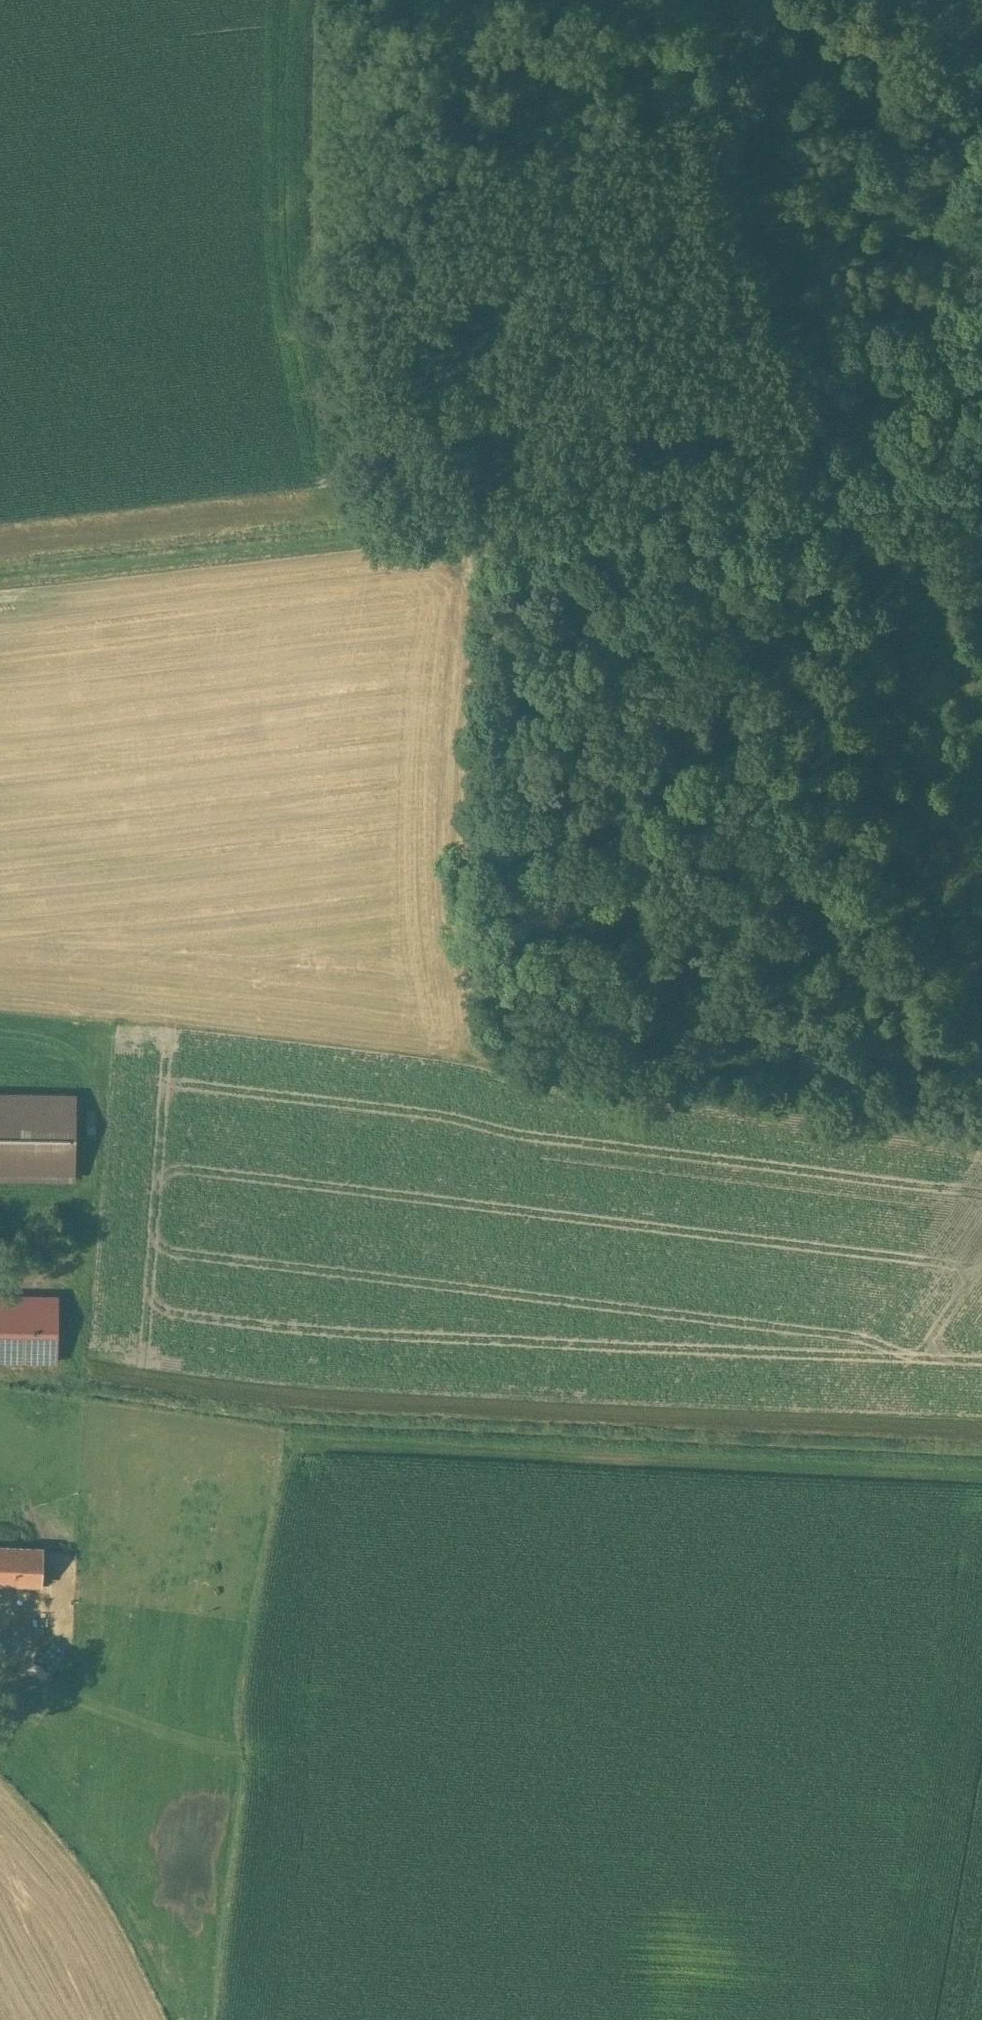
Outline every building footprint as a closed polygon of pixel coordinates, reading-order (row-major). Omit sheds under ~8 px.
[(0,1096),(0,1176),(74,1177),(75,1097),(0,1096)] [(0,1296),(0,1360),(57,1360),(58,1297),(0,1296)] [(0,1546),(0,1582),(42,1584),(43,1548),(0,1546)]
